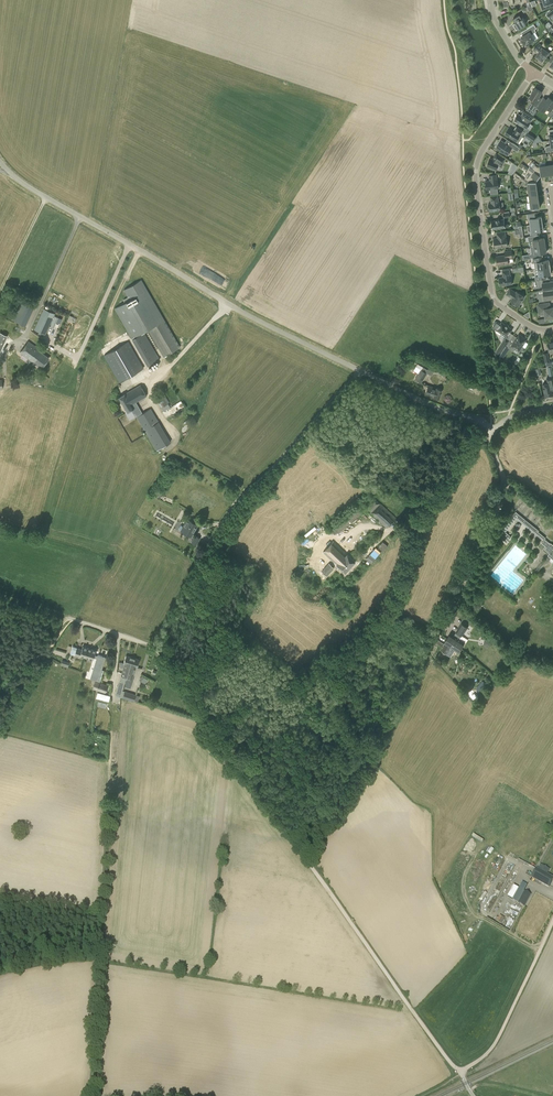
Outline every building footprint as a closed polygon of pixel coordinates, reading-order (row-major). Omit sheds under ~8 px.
[(544,1),(540,3),(542,10),(550,7),(549,3),(552,2),(552,0),(543,0),(544,1)] [(513,24),(517,29),(526,23),(523,18),(522,18),(519,15),(513,19),(515,22),(513,24)] [(523,36),(521,37),(526,45),(538,38),(535,32),(536,32),(535,29),(536,28),(534,24),(527,29),(529,32),(523,36)] [(534,50),(538,53),(536,56),(542,61),(544,58),(546,58),(550,52),(539,43),(534,50)] [(537,106),(540,100),(538,98),(542,92),(535,88),(534,90),(533,91),(532,92),(532,93),(529,97),(533,99),(531,102),(537,106)] [(547,108),(551,110),(552,107),(552,99),(549,97),(547,100),(544,97),(537,108),(544,112),(547,108)] [(536,110),(529,105),(526,110),(533,114),(536,110)] [(518,114),(514,120),(518,123),(518,125),(520,126),(521,125),(525,127),(524,130),(528,133),(530,130),(526,128),(530,122),(533,118),(524,112),(521,116),(518,114)] [(525,132),(517,127),(514,131),(510,128),(505,134),(520,144),(524,138),(522,137),(525,132)] [(525,136),(533,141),(535,138),(527,133),(525,136)] [(496,148),(507,155),(512,148),(517,151),(520,148),(512,142),(509,146),(501,140),(496,148)] [(504,159),(496,154),(493,159),(490,158),(487,166),(496,170),(498,164),(502,165),(504,159)] [(536,163),(536,164),(530,160),(528,162),(531,164),(527,170),(539,178),(540,176),(539,175),(540,173),(539,167),(538,167),(539,166),(536,163)] [(537,180),(539,178),(527,170),(525,173),(527,175),(525,178),(527,180),(528,182),(534,181),(535,179),(537,180)] [(489,175),(490,181),(486,181),(487,190),(490,189),(491,194),(498,193),(498,188),(499,188),(498,180),(497,180),(496,174),(489,175)] [(501,210),(500,202),(499,202),(498,196),(490,197),(491,203),(489,204),(490,211),(501,210)] [(530,218),(531,225),(543,223),(542,216),(536,217),(535,213),(537,213),(537,212),(528,214),(528,219),(530,218)] [(491,221),(492,230),(505,228),(504,219),(491,221)] [(543,229),(543,223),(531,225),(531,231),(530,231),(531,235),(539,233),(538,233),(537,230),(543,229)] [(508,246),(506,237),(505,232),(497,233),(498,238),(494,239),(495,248),(508,246)] [(533,241),(534,247),(546,245),(544,238),(536,239),(536,235),(528,236),(528,241),(533,241)] [(546,252),(546,245),(534,247),(531,247),(531,253),(530,253),(531,258),(539,257),(539,253),(546,252)] [(508,259),(509,258),(512,257),(511,250),(505,251),(505,255),(496,256),(497,265),(508,263),(508,259)] [(537,262),(538,269),(551,267),(550,263),(549,263),(549,260),(543,260),(543,257),(533,258),(533,262),(537,262)] [(551,271),(551,267),(538,269),(539,275),(535,276),(536,280),(546,278),(545,275),(551,274),(551,271)] [(512,284),(511,276),(510,276),(509,269),(502,270),(503,277),(499,277),(500,285),(512,284)] [(164,356),(180,346),(164,319),(139,277),(123,287),(130,299),(114,309),(147,366),(160,359),(144,332),(148,330),(164,356)] [(543,290),(552,289),(552,281),(550,281),(549,278),(536,280),(537,287),(543,286),(543,290)] [(525,296),(517,291),(516,292),(510,289),(506,294),(512,298),(510,301),(517,305),(520,302),(520,303),(525,296)] [(543,290),(544,294),(538,294),(539,302),(552,300),(552,297),(552,296),(552,289),(543,290)] [(35,305),(21,299),(12,319),(26,325),(35,305)] [(547,308),(546,303),(538,305),(539,314),(545,314),(546,318),(552,317),(552,307),(547,308)] [(55,313),(44,308),(34,329),(46,335),(55,313)] [(502,323),(501,325),(496,322),(493,327),(507,336),(496,353),(500,355),(506,346),(513,335),(510,332),(510,331),(511,329),(502,323)] [(517,337),(513,335),(506,346),(513,351),(515,348),(519,351),(520,350),(521,350),(523,349),(523,347),(522,346),(527,339),(519,334),(517,337)] [(42,367),(49,358),(41,352),(42,350),(28,341),(20,352),(33,362),(34,361),(42,367)] [(144,368),(129,341),(104,355),(119,382),(144,368)] [(422,367),(418,373),(414,379),(421,383),(428,370),(422,367)] [(552,390),(552,377),(547,378),(548,383),(542,384),(545,396),(552,395),(552,390)] [(128,412),(133,409),(137,416),(137,417),(157,450),(171,442),(151,408),(142,413),(136,402),(147,396),(140,384),(119,397),(128,412)] [(425,394),(434,397),(434,396),(439,398),(441,390),(436,388),(428,385),(425,394)] [(163,392),(154,397),(161,408),(169,402),(163,392)] [(370,513),(386,528),(396,517),(380,503),(373,497),(364,506),(366,508),(365,508),(370,513)] [(356,507),(348,514),(353,520),(362,513),(356,507)] [(523,518),(517,513),(510,520),(513,522),(516,518),(520,521),(523,518)] [(188,518),(183,526),(181,525),(179,529),(191,536),(198,524),(188,518)] [(527,521),(524,524),(533,531),(536,528),(527,521)] [(507,542),(511,537),(506,532),(503,536),(505,537),(503,539),(507,542)] [(538,532),(536,534),(544,540),(545,539),(545,538),(538,532)] [(196,545),(200,538),(196,535),(192,542),(196,545)] [(345,572),(355,561),(347,554),(347,553),(333,541),(323,552),(337,565),(345,572)] [(550,543),(548,542),(545,545),(547,547),(545,549),(550,553),(548,555),(552,559),(552,545),(550,543)] [(330,561),(321,571),(322,572),(320,574),(324,577),(326,575),(327,576),(336,566),(330,561)] [(457,632),(456,633),(461,636),(461,635),(462,635),(467,627),(462,623),(456,632),(457,632)] [(464,643),(459,639),(461,636),(456,633),(454,636),(451,633),(447,638),(444,642),(446,644),(442,650),(448,654),(452,648),(458,652),(461,648),(464,643)] [(437,640),(434,645),(440,649),(444,644),(437,640)] [(491,642),(488,640),(484,641),(483,645),(486,648),(490,647),(491,642)] [(73,646),(70,653),(75,654),(74,654),(75,655),(75,654),(80,656),(86,658),(89,648),(83,646),(82,649),(77,648),(77,647),(73,646)] [(89,648),(86,658),(93,659),(93,660),(94,658),(97,658),(92,675),(98,677),(97,680),(96,680),(96,682),(100,683),(104,670),(101,669),(105,657),(98,655),(98,656),(95,655),(96,650),(89,648)] [(124,664),(118,684),(124,686),(126,677),(133,657),(126,656),(124,664)] [(139,659),(133,657),(126,677),(127,677),(124,686),(130,688),(136,667),(137,667),(139,659)] [(144,684),(148,680),(142,675),(139,679),(144,684)] [(473,690),(478,695),(487,685),(482,681),(473,690)] [(95,682),(93,688),(105,691),(107,685),(100,683),(96,682),(95,682)] [(96,697),(110,701),(111,695),(98,692),(96,697)] [(552,881),(552,877),(547,874),(550,869),(542,865),(539,869),(537,868),(531,878),(549,888),(550,885),(552,881)] [(514,886),(508,896),(513,899),(519,888),(514,886)] [(521,895),(517,902),(518,902),(517,903),(524,907),(531,895),(524,891),(522,895),(521,895)] [(511,917),(507,925),(512,927),(515,920),(511,917)]
